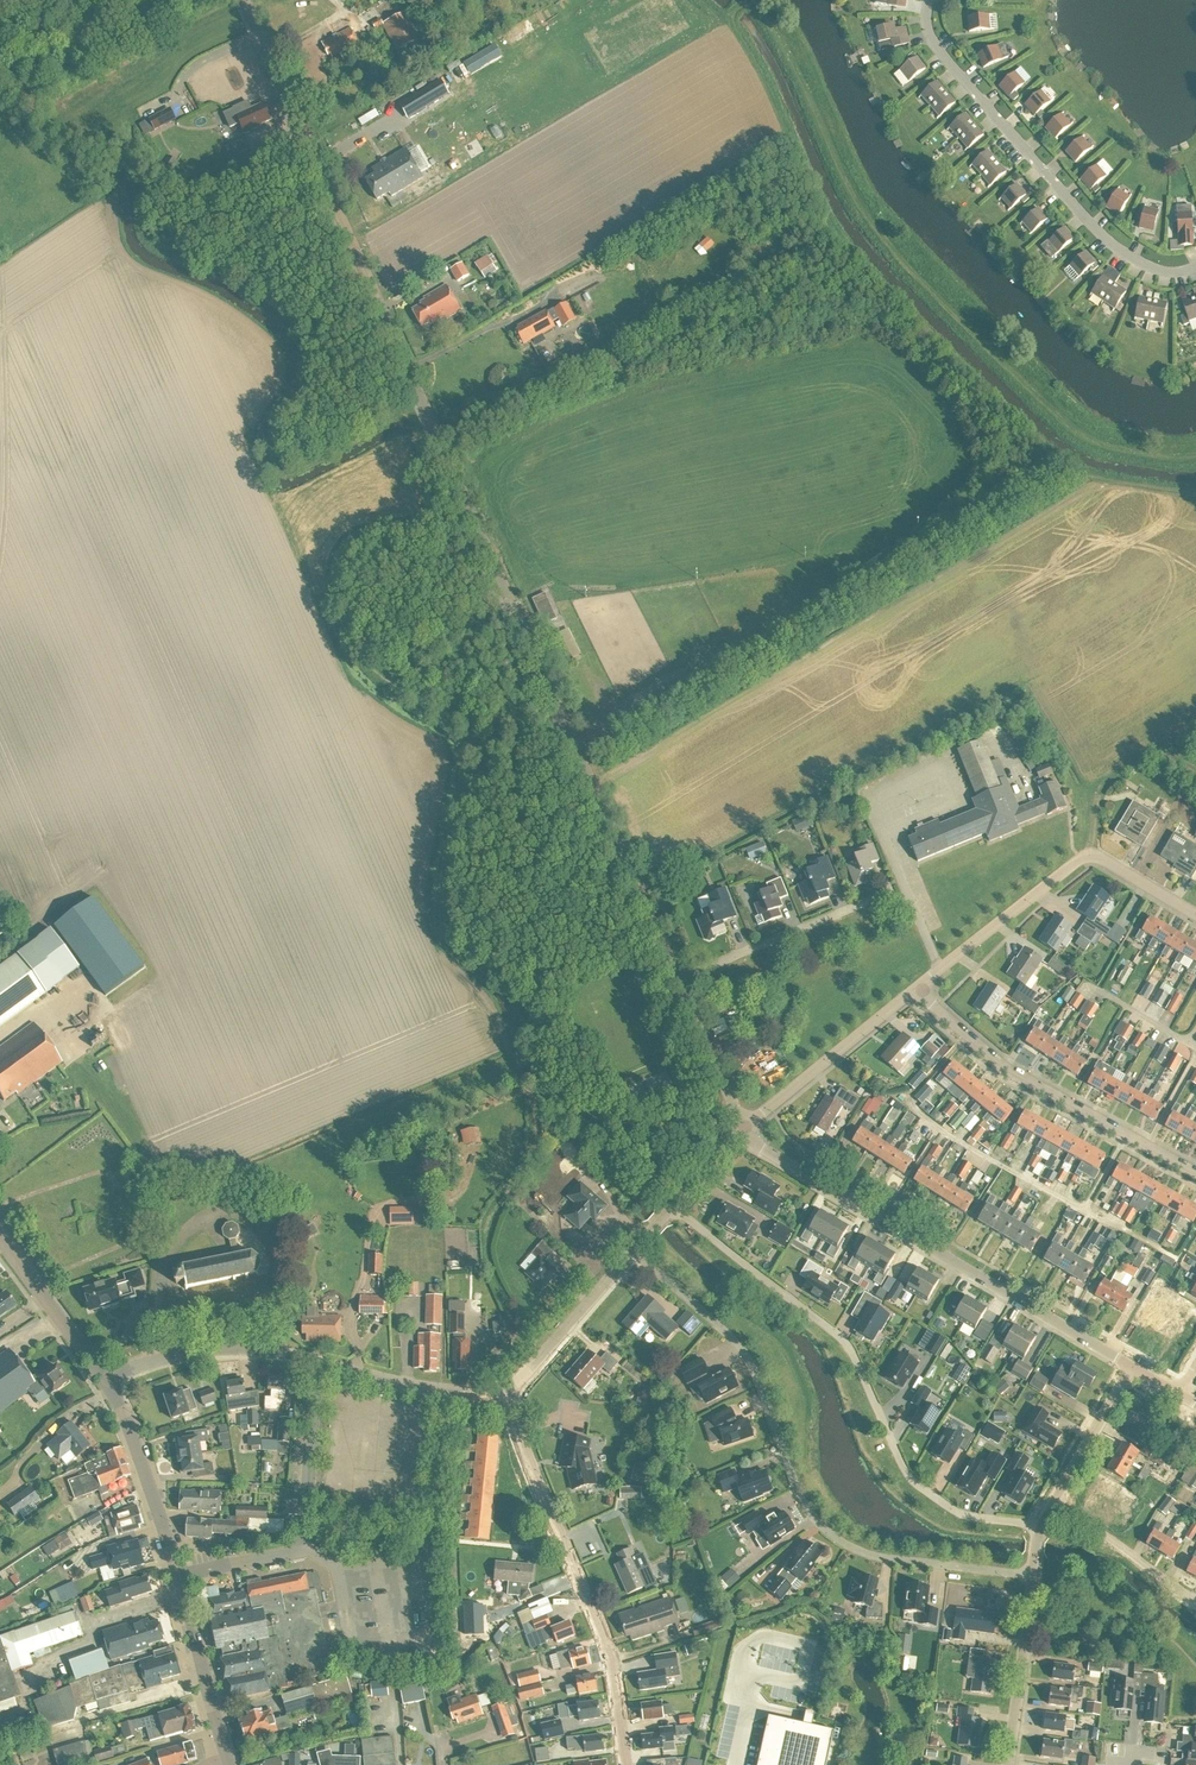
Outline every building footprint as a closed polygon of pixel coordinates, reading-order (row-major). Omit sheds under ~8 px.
[(888,7),(905,9),(906,0),(874,0),(873,5),(888,7)] [(407,12),(383,24),(397,51),(420,40),(407,12)] [(989,17),(968,19),(969,33),(990,31),(989,17)] [(375,31),(384,26),(380,20),(372,24),(375,31)] [(893,26),(876,30),(880,44),(879,44),(880,52),(909,45),(905,29),(894,32),(893,26)] [(347,30),(321,42),(327,55),(330,54),(331,57),(340,53),(340,51),(344,49),(345,50),(354,46),(347,30)] [(501,57),(494,46),(464,64),(468,71),(491,57),(494,62),(501,57)] [(997,48),(978,56),(983,69),(1003,61),(997,48)] [(911,63),(900,72),(909,83),(925,70),(917,59),(916,59),(913,54),(907,59),(911,63)] [(1015,74),(999,88),(1009,98),(1015,93),(1024,85),(1015,74)] [(439,81),(399,106),(407,119),(447,95),(439,81)] [(937,83),(921,97),(930,107),(946,94),(937,83)] [(1052,101),(1056,99),(1047,87),(1043,90),(1052,101)] [(1041,92),(1025,106),(1034,117),(1050,103),(1041,92)] [(1019,97),(1015,93),(1009,98),(1013,103),(1019,97)] [(946,94),(930,107),(939,118),(955,104),(946,94)] [(260,124),(271,119),(263,103),(251,109),(248,102),(233,109),(234,110),(224,114),(230,128),(239,123),(244,133),(261,125),(260,124)] [(176,120),(170,109),(149,120),(155,131),(176,120)] [(965,115),(949,129),(958,139),(974,126),(965,115)] [(1061,116),(1045,129),(1055,140),(1071,126),(1061,116)] [(974,126),(958,139),(968,150),(983,136),(974,126)] [(1082,139),(1066,153),(1075,163),(1091,150),(1082,139)] [(407,148),(373,168),(376,174),(366,179),(378,200),(391,193),(393,197),(425,178),(407,148)] [(988,152),(972,166),(981,176),(997,163),(988,152)] [(173,168),(177,162),(169,157),(165,163),(173,168)] [(997,163),(981,176),(990,187),(1006,173),(997,163)] [(1096,167),(1081,181),(1090,191),(1106,178),(1096,167)] [(1017,185),(1001,199),(1011,210),(1026,196),(1017,185)] [(1117,191),(1106,209),(1118,217),(1129,199),(1117,191)] [(1177,208),(1177,215),(1178,236),(1178,242),(1170,242),(1170,252),(1184,251),(1184,248),(1193,248),(1192,235),(1191,214),(1191,208),(1177,208)] [(1144,209),(1139,229),(1153,233),(1158,212),(1144,209)] [(1038,210),(1022,223),(1032,234),(1047,220),(1038,210)] [(1074,240),(1065,229),(1049,243),(1053,248),(1047,253),(1052,259),(1074,240)] [(1086,253),(1070,267),(1079,278),(1095,264),(1086,253)] [(488,257),(476,265),(481,273),(493,265),(488,257)] [(461,264),(451,271),(458,283),(468,277),(461,264)] [(1103,302),(1115,285),(1120,276),(1109,269),(1091,295),(1103,302)] [(1115,285),(1103,302),(1114,310),(1126,293),(1115,285)] [(420,301),(422,305),(413,311),(421,326),(433,319),(434,322),(439,319),(440,321),(459,310),(445,286),(420,301)] [(1139,298),(1135,319),(1149,322),(1153,301),(1139,298)] [(1182,303),(1189,322),(1195,320),(1195,301),(1195,298),(1182,303)] [(1153,301),(1149,322),(1162,325),(1167,304),(1153,301)] [(555,311),(555,312),(549,315),(547,313),(518,328),(520,331),(517,332),(524,346),(556,329),(551,320),(557,317),(563,328),(576,322),(567,305),(555,311)] [(556,619),(545,594),(532,600),(543,625),(556,619)] [(917,862),(984,835),(988,843),(1016,831),(1014,827),(1038,817),(1038,816),(1045,813),(1046,816),(1066,808),(1055,782),(1038,789),(1041,797),(1039,797),(1041,802),(1033,805),(1032,803),(1010,812),(981,741),(958,751),(978,799),(979,798),(983,808),(940,826),(938,822),(915,831),(916,836),(908,839),(917,862)] [(1039,780),(1052,775),(1048,765),(1035,770),(1039,780)] [(1132,802),(1114,832),(1141,848),(1159,818),(1132,802)] [(809,815),(792,822),(797,833),(814,827),(814,826),(809,815)] [(1177,867),(1175,869),(1191,879),(1195,870),(1195,847),(1173,834),(1159,857),(1177,867)] [(763,843),(745,850),(750,861),(767,854),(763,843)] [(857,851),(859,855),(854,857),(857,863),(847,867),(855,887),(872,880),(869,872),(872,870),(870,864),(878,861),(872,846),(857,851)] [(813,869),(804,873),(808,882),(798,886),(804,900),(807,899),(810,906),(828,898),(826,891),(828,890),(825,882),(835,878),(826,858),(811,864),(813,869)] [(778,909),(782,908),(779,900),(788,897),(780,879),(766,885),(768,890),(759,893),(762,901),(753,905),(758,917),(755,918),(758,926),(769,921),(769,922),(781,917),(778,909)] [(1093,888),(1077,912),(1088,919),(1077,935),(1091,944),(1097,935),(1096,934),(1103,923),(1096,918),(1109,898),(1093,888)] [(712,906),(701,911),(704,918),(696,921),(704,940),(709,942),(714,940),(715,937),(726,932),(722,923),(736,917),(729,900),(730,900),(725,889),(708,896),(712,906)] [(106,997),(145,968),(94,898),(62,922),(54,927),(86,970),(106,997)] [(1055,917),(1038,941),(1055,952),(1071,928),(1055,917)] [(1139,930),(1134,939),(1139,942),(1144,933),(1152,938),(1154,939),(1162,926),(1149,918),(1142,932),(1139,930)] [(1176,934),(1162,926),(1154,939),(1152,938),(1147,947),(1152,950),(1157,941),(1166,946),(1168,947),(1176,934)] [(0,969),(0,1029),(81,970),(53,931),(0,969)] [(1166,946),(1161,954),(1165,957),(1170,949),(1179,954),(1181,955),(1189,941),(1176,934),(1168,947),(1166,946)] [(1174,962),(1178,965),(1183,957),(1192,962),(1194,963),(1195,959),(1195,945),(1189,941),(1181,955),(1179,954),(1174,962)] [(1024,948),(1006,975),(1024,987),(1043,960),(1024,948)] [(1069,969),(1053,958),(1047,966),(1063,977),(1069,969)] [(1192,962),(1187,970),(1192,973),(1195,965),(1195,959),(1194,963),(1192,962)] [(1125,968),(1116,983),(1124,987),(1132,972),(1125,968)] [(989,983),(972,1008),(989,1019),(1005,994),(989,983)] [(1147,983),(1139,996),(1146,1000),(1154,987),(1147,983)] [(1159,990),(1152,1003),(1161,1008),(1168,995),(1159,990)] [(1040,1008),(1016,992),(1011,999),(1035,1015),(1040,1008)] [(1069,1005),(1077,1010),(1084,998),(1076,993),(1069,1005)] [(1173,1015),(1183,998),(1176,994),(1166,1011),(1173,1015)] [(1091,1003),(1083,1015),(1090,1020),(1098,1007),(1091,1003)] [(1037,1021),(1032,1029),(1034,1030),(1025,1043),(1038,1052),(1047,1039),(1045,1037),(1036,1032),(1042,1024),(1037,1021)] [(1119,1038),(1126,1041),(1133,1029),(1120,1022),(1114,1034),(1120,1037),(1119,1038)] [(0,1048),(0,1098),(3,1102),(15,1093),(16,1095),(61,1063),(32,1024),(0,1048)] [(1050,1029),(1045,1037),(1047,1039),(1038,1052),(1051,1060),(1059,1047),(1058,1046),(1049,1040),(1054,1032),(1050,1029)] [(1138,1050),(1146,1038),(1139,1033),(1132,1045),(1138,1050)] [(903,1034),(881,1058),(897,1073),(919,1048),(903,1034)] [(1059,1047),(1051,1060),(1064,1068),(1072,1055),(1070,1054),(1062,1048),(1067,1040),(1063,1038),(1058,1046),(1059,1047)] [(939,1051),(928,1042),(921,1051),(927,1056),(922,1061),(927,1065),(939,1051)] [(1161,1065),(1169,1050),(1161,1045),(1153,1060),(1161,1065)] [(1075,1057),(1080,1049),(1076,1046),(1070,1054),(1072,1055),(1064,1068),(1077,1077),(1085,1064),(1075,1057)] [(1173,1073),(1182,1058),(1173,1054),(1165,1069),(1173,1073)] [(1102,1064),(1098,1062),(1093,1070),(1095,1071),(1087,1085),(1101,1092),(1108,1078),(1106,1077),(1098,1072),(1102,1064)] [(941,1074),(935,1081),(939,1084),(945,1077),(952,1083),(954,1085),(964,1073),(953,1063),(943,1075),(941,1074)] [(1115,1071),(1111,1069),(1106,1077),(1108,1078),(1101,1092),(1114,1100),(1122,1086),(1119,1084),(1111,1080),(1115,1071)] [(922,1070),(911,1082),(918,1088),(928,1076),(922,1070)] [(952,1083),(946,1091),(950,1094),(957,1087),(964,1093),(966,1095),(976,1083),(964,1073),(954,1085),(952,1083)] [(1129,1078),(1124,1076),(1119,1084),(1122,1086),(1114,1100),(1127,1107),(1135,1093),(1133,1092),(1124,1087),(1129,1078)] [(918,1097),(925,1103),(937,1089),(930,1083),(918,1097)] [(964,1093),(958,1101),(962,1104),(968,1096),(976,1103),(978,1105),(988,1092),(976,1083),(966,1095),(964,1093)] [(1142,1086),(1137,1083),(1133,1092),(1135,1093),(1127,1107),(1140,1114),(1148,1100),(1146,1099),(1141,1097),(1145,1090),(1141,1088),(1142,1086)] [(825,1096),(808,1123),(826,1134),(843,1108),(850,1113),(858,1100),(840,1089),(832,1100),(825,1096)] [(1155,1093),(1151,1091),(1146,1099),(1148,1100),(1140,1114),(1154,1122),(1162,1108),(1151,1102),(1155,1093)] [(976,1103),(970,1111),(974,1114),(980,1106),(988,1113),(990,1114),(1000,1102),(988,1092),(978,1105),(976,1103)] [(992,1116),(1002,1125),(1012,1112),(1000,1102),(990,1114),(988,1113),(982,1120),(983,1121),(969,1138),(975,1143),(990,1126),(987,1123),(992,1116)] [(1185,1121),(1183,1120),(1174,1115),(1179,1107),(1174,1104),(1170,1113),(1172,1114),(1164,1127),(1178,1135),(1185,1121)] [(1193,1114),(1188,1111),(1183,1120),(1185,1121),(1178,1135),(1191,1142),(1195,1132),(1195,1127),(1188,1122),(1193,1114)] [(1030,1133),(1037,1119),(1024,1112),(1016,1126),(1014,1125),(1009,1133),(1014,1136),(1019,1127),(1028,1132),(1030,1133)] [(1028,1132),(1023,1141),(1027,1143),(1032,1135),(1041,1140),(1043,1141),(1050,1127),(1037,1119),(1030,1133),(1028,1132)] [(860,1130),(852,1143),(865,1151),(873,1138),(872,1137),(864,1132),(869,1124),(864,1121),(859,1129),(860,1130)] [(963,1136),(971,1127),(965,1123),(958,1132),(963,1136)] [(1041,1140),(1036,1148),(1041,1150),(1045,1142),(1054,1147),(1056,1148),(1064,1134),(1050,1127),(1043,1141),(1041,1140)] [(465,1143),(476,1141),(474,1128),(463,1130),(465,1143)] [(873,1138),(865,1151),(878,1159),(886,1146),(884,1145),(876,1140),(881,1132),(877,1129),(872,1137),(873,1138)] [(1054,1147),(1050,1156),(1054,1158),(1059,1150),(1067,1155),(1069,1156),(1077,1142),(1064,1134),(1056,1148),(1054,1147)] [(1007,1152),(1014,1139),(1008,1135),(1000,1148),(1007,1152)] [(886,1146),(878,1159),(890,1167),(898,1154),(897,1153),(889,1148),(894,1140),(890,1137),(884,1145),(886,1146)] [(1067,1155),(1063,1163),(1067,1165),(1072,1157),(1081,1162),(1083,1163),(1090,1149),(1077,1142),(1069,1156),(1067,1155)] [(898,1154),(890,1167),(903,1175),(911,1162),(901,1156),(907,1148),(902,1145),(897,1153),(898,1154)] [(935,1145),(928,1155),(925,1160),(930,1163),(933,1158),(936,1160),(942,1150),(935,1145)] [(1104,1157),(1090,1149),(1083,1163),(1081,1162),(1076,1170),(1094,1180),(1099,1172),(1096,1171),(1104,1157)] [(1034,1169),(1040,1159),(1033,1155),(1028,1165),(1034,1169)] [(930,1163),(925,1160),(920,1168),(921,1169),(913,1181),(925,1189),(926,1189),(934,1176),(933,1176),(925,1171),(930,1163)] [(962,1181),(972,1166),(964,1161),(955,1176),(962,1181)] [(1124,1186),(1131,1172),(1118,1165),(1111,1178),(1110,1178),(1105,1186),(1110,1189),(1115,1181),(1122,1185),(1124,1186)] [(985,1175),(973,1167),(966,1178),(978,1186),(985,1175)] [(926,1189),(925,1189),(938,1197),(946,1184),(945,1184),(937,1179),(942,1170),(938,1168),(933,1176),(934,1176),(926,1189)] [(1061,1184),(1067,1174),(1061,1170),(1055,1180),(1061,1184)] [(1127,1187),(1135,1192),(1137,1193),(1145,1179),(1131,1172),(1124,1186),(1122,1185),(1117,1193),(1122,1196),(1127,1187)] [(773,1185),(774,1183),(760,1174),(759,1176),(753,1173),(745,1187),(760,1196),(755,1206),(774,1217),(782,1204),(773,1198),(779,1188),(773,1185)] [(950,1175),(945,1184),(946,1184),(938,1197),(951,1205),(959,1192),(958,1192),(950,1186),(955,1178),(950,1175)] [(1135,1192),(1131,1200),(1127,1206),(1141,1214),(1144,1208),(1149,1200),(1150,1201),(1158,1187),(1145,1179),(1137,1193),(1135,1192)] [(580,1183),(568,1198),(576,1205),(565,1217),(579,1230),(590,1217),(595,1221),(607,1207),(580,1183)] [(958,1192),(959,1192),(951,1205),(964,1214),(972,1201),(962,1194),(968,1186),(963,1184),(958,1192)] [(1015,1187),(1007,1201),(1014,1205),(1022,1191),(1015,1187)] [(1149,1200),(1144,1208),(1149,1211),(1153,1202),(1162,1207),(1164,1208),(1171,1194),(1158,1187),(1150,1201),(1149,1200)] [(1177,1215),(1185,1202),(1171,1194),(1164,1208),(1162,1207),(1157,1216),(1162,1218),(1167,1210),(1176,1215),(1177,1215)] [(990,1195),(985,1205),(987,1206),(978,1222),(990,1229),(1000,1213),(998,1212),(990,1207),(995,1198),(990,1195)] [(1119,1205),(1113,1215),(1120,1219),(1129,1202),(1122,1198),(1119,1205)] [(1113,1215),(1119,1205),(1113,1202),(1108,1212),(1113,1215)] [(1171,1223),(1176,1226),(1181,1218),(1192,1223),(1195,1216),(1195,1208),(1185,1202),(1177,1215),(1176,1215),(1171,1223)] [(990,1229),(1003,1237),(1013,1221),(1010,1219),(1003,1215),(1008,1206),(1003,1203),(998,1212),(1000,1213),(990,1229)] [(754,1221),(728,1205),(717,1224),(743,1239),(754,1221)] [(400,1220),(413,1221),(415,1208),(402,1206),(400,1220)] [(1003,1237),(1016,1244),(1025,1228),(1023,1227),(1016,1223),(1021,1214),(1016,1210),(1010,1219),(1013,1221),(1003,1237)] [(823,1241),(835,1220),(821,1211),(814,1223),(812,1221),(801,1240),(808,1244),(814,1235),(823,1241)] [(1016,1244),(1030,1253),(1039,1237),(1028,1230),(1033,1221),(1028,1218),(1023,1227),(1025,1228),(1016,1244)] [(843,1239),(849,1228),(835,1220),(823,1241),(832,1246),(826,1255),(834,1260),(845,1241),(843,1239)] [(184,1272),(175,1274),(177,1284),(186,1282),(187,1285),(184,1289),(186,1290),(189,1287),(233,1278),(234,1281),(236,1280),(235,1277),(245,1275),(246,1278),(248,1278),(248,1275),(256,1273),(258,1276),(259,1274),(257,1272),(260,1266),(261,1267),(262,1266),(260,1265),(258,1259),(260,1258),(259,1257),(258,1258),(253,1254),(253,1252),(251,1252),(252,1254),(243,1255),(243,1253),(241,1253),(241,1256),(239,1256),(236,1240),(240,1234),(239,1227),(233,1223),(227,1224),(223,1230),(224,1237),(230,1241),(233,1257),(185,1267),(182,1265),(181,1267),(183,1269),(184,1272)] [(784,1248),(793,1233),(778,1225),(769,1239),(784,1248)] [(1148,1238),(1157,1244),(1162,1235),(1153,1230),(1148,1238)] [(1166,1241),(1172,1245),(1178,1234),(1172,1231),(1166,1241)] [(1093,1233),(1084,1248),(1091,1252),(1094,1248),(1101,1251),(1107,1241),(1093,1233)] [(1051,1243),(1053,1245),(1043,1261),(1056,1268),(1066,1252),(1063,1251),(1056,1246),(1061,1237),(1056,1234),(1051,1243)] [(869,1268),(882,1247),(867,1239),(861,1250),(858,1249),(847,1267),(855,1272),(860,1263),(869,1268)] [(1056,1268),(1069,1276),(1079,1260),(1076,1258),(1069,1254),(1074,1245),(1069,1242),(1063,1251),(1066,1252),(1056,1268)] [(1141,1254),(1135,1265),(1140,1268),(1148,1256),(1141,1252),(1143,1247),(1139,1245),(1135,1251),(1141,1254)] [(525,1274),(535,1282),(533,1284),(542,1291),(549,1282),(548,1282),(556,1272),(545,1262),(550,1256),(538,1246),(531,1254),(537,1260),(525,1274)] [(889,1267),(896,1256),(882,1247),(869,1268),(878,1274),(873,1283),(881,1287),(892,1268),(889,1267)] [(1069,1276),(1083,1284),(1092,1268),(1082,1261),(1087,1253),(1082,1249),(1076,1258),(1079,1260),(1069,1276)] [(371,1275),(384,1275),(384,1256),(371,1256),(371,1275)] [(1159,1261),(1171,1268),(1174,1262),(1162,1256),(1159,1261)] [(808,1281),(803,1289),(828,1305),(838,1289),(819,1277),(823,1271),(808,1262),(799,1276),(808,1281)] [(118,1305),(118,1304),(138,1298),(135,1290),(146,1287),(141,1269),(123,1274),(125,1281),(115,1283),(114,1281),(84,1290),(88,1303),(86,1304),(88,1310),(90,1309),(90,1312),(111,1305),(112,1307),(118,1305)] [(916,1296),(929,1275),(918,1269),(906,1290),(916,1296)] [(1160,1289),(1165,1279),(1149,1272),(1145,1283),(1160,1289)] [(939,1281),(929,1275),(916,1296),(927,1302),(939,1281)] [(1103,1280),(1094,1296),(1108,1304),(1118,1289),(1103,1280)] [(906,1286),(898,1281),(887,1299),(895,1303),(906,1286)] [(420,1284),(411,1284),(411,1297),(420,1297),(420,1284)] [(886,1292),(878,1286),(873,1294),(881,1299),(886,1292)] [(1171,1287),(1166,1296),(1180,1305),(1185,1296),(1171,1287)] [(1118,1289),(1109,1304),(1123,1312),(1132,1297),(1118,1289)] [(16,1307),(5,1292),(0,1295),(0,1319),(16,1307)] [(879,1331),(880,1332),(889,1317),(878,1310),(881,1304),(865,1294),(854,1312),(861,1317),(860,1321),(861,1321),(855,1332),(857,1333),(856,1337),(862,1340),(864,1338),(873,1343),(879,1331)] [(359,1315),(384,1316),(384,1315),(388,1315),(388,1304),(383,1304),(384,1297),(360,1296),(360,1302),(359,1315)] [(442,1327),(442,1296),(426,1296),(426,1327),(442,1327)] [(964,1324),(977,1303),(966,1297),(954,1318),(964,1324)] [(648,1298),(624,1325),(637,1337),(648,1325),(666,1341),(677,1328),(662,1315),(664,1312),(648,1298)] [(987,1310),(977,1303),(964,1324),(975,1331),(987,1310)] [(1148,1307),(1139,1322),(1153,1331),(1162,1315),(1148,1307)] [(677,1324),(692,1337),(701,1326),(687,1313),(677,1324)] [(454,1362),(457,1362),(457,1370),(467,1370),(468,1358),(471,1358),(471,1340),(466,1340),(466,1315),(452,1315),(451,1334),(455,1334),(455,1340),(454,1340),(454,1362)] [(1162,1315),(1153,1331),(1168,1339),(1177,1323),(1162,1315)] [(302,1335),(306,1335),(306,1342),(317,1342),(317,1340),(324,1340),(324,1342),(340,1343),(340,1316),(302,1316),(302,1335)] [(937,1326),(946,1328),(948,1318),(939,1316),(937,1326)] [(1013,1353),(1025,1332),(1015,1326),(1003,1347),(1013,1353)] [(1036,1339),(1025,1332),(1013,1353),(1024,1359),(1036,1339)] [(414,1348),(413,1369),(424,1369),(424,1372),(436,1373),(436,1369),(438,1369),(439,1351),(440,1351),(440,1335),(418,1335),(418,1348),(414,1348)] [(936,1336),(927,1351),(935,1357),(945,1341),(936,1336)] [(999,1353),(988,1345),(980,1358),(992,1365),(999,1353)] [(28,1392),(32,1398),(43,1390),(48,1396),(67,1382),(55,1366),(49,1371),(47,1368),(30,1380),(8,1350),(0,1355),(0,1412),(28,1392)] [(588,1351),(566,1375),(583,1390),(602,1368),(609,1374),(618,1363),(606,1353),(599,1361),(588,1351)] [(907,1380),(909,1381),(918,1365),(915,1363),(918,1358),(910,1353),(907,1358),(900,1354),(888,1372),(890,1373),(886,1379),(896,1385),(898,1382),(903,1386),(907,1380)] [(709,1379),(707,1375),(709,1374),(701,1359),(680,1370),(688,1385),(694,1395),(700,1392),(707,1405),(738,1388),(734,1380),(736,1379),(736,1377),(735,1374),(733,1374),(731,1374),(729,1369),(709,1379)] [(1026,1382),(1033,1370),(1018,1362),(1012,1373),(1026,1382)] [(1058,1372),(1059,1373),(1083,1386),(1088,1389),(1096,1376),(1076,1364),(1074,1369),(1064,1363),(1058,1372)] [(971,1370),(961,1364),(952,1378),(963,1384),(971,1370)] [(1036,1372),(1029,1385),(1041,1392),(1048,1380),(1036,1372)] [(1083,1386),(1059,1373),(1051,1386),(1075,1400),(1083,1386)] [(274,1391),(274,1397),(285,1398),(286,1378),(268,1377),(268,1390),(274,1391)] [(229,1384),(227,1384),(229,1397),(226,1397),(229,1412),(252,1408),(249,1394),(246,1394),(244,1381),(235,1383),(235,1379),(228,1380),(229,1384)] [(995,1389),(1002,1397),(1011,1389),(1004,1381),(995,1389)] [(920,1409),(911,1425),(916,1428),(914,1430),(921,1434),(922,1432),(927,1435),(940,1413),(924,1404),(931,1393),(922,1388),(912,1404),(920,1409)] [(203,1406),(217,1402),(213,1389),(199,1394),(203,1406)] [(197,1410),(191,1391),(183,1393),(182,1391),(164,1397),(172,1420),(190,1414),(190,1413),(197,1410)] [(710,1420),(711,1423),(705,1426),(711,1444),(728,1439),(730,1445),(753,1437),(753,1436),(753,1432),(750,1429),(747,1420),(734,1424),(732,1420),(735,1418),(730,1409),(710,1420)] [(1061,1435),(1042,1425),(1047,1416),(1036,1409),(1023,1432),(1033,1437),(1053,1449),(1061,1435)] [(249,1412),(249,1426),(260,1426),(260,1412),(249,1412)] [(1007,1414),(995,1414),(995,1423),(1007,1423),(1007,1414)] [(280,1418),(277,1443),(278,1443),(277,1453),(289,1454),(290,1444),(292,1420),(280,1418)] [(57,1435),(59,1437),(47,1446),(59,1461),(71,1452),(76,1459),(91,1447),(72,1422),(57,1435)] [(1005,1432),(989,1423),(981,1437),(997,1446),(1005,1432)] [(223,1444),(224,1451),(232,1449),(228,1427),(220,1428),(222,1436),(220,1436),(221,1444),(223,1444)] [(190,1432),(191,1439),(176,1441),(178,1457),(202,1454),(200,1443),(209,1442),(208,1430),(190,1432)] [(941,1460),(949,1465),(959,1449),(965,1452),(975,1437),(964,1430),(959,1438),(946,1430),(932,1454),(935,1456),(937,1460),(941,1460)] [(262,1434),(252,1434),(253,1447),(262,1446),(262,1434)] [(474,1453),(477,1453),(497,1455),(498,1437),(478,1435),(477,1446),(474,1446),(474,1453)] [(566,1437),(561,1462),(569,1464),(568,1469),(573,1491),(597,1485),(591,1461),(586,1463),(590,1441),(566,1437)] [(1140,1453),(1122,1442),(1114,1456),(1132,1466),(1140,1453)] [(85,1465),(88,1474),(68,1482),(75,1499),(99,1490),(101,1496),(109,1493),(106,1486),(130,1477),(120,1450),(110,1454),(85,1465)] [(957,1487),(970,1495),(978,1481),(990,1488),(1006,1462),(987,1451),(984,1457),(977,1453),(957,1487)] [(472,1470),(475,1471),(495,1473),(497,1455),(477,1453),(476,1463),(473,1463),(472,1470)] [(202,1454),(178,1457),(181,1474),(196,1472),(197,1478),(214,1475),(213,1464),(203,1465),(202,1454)] [(1020,1505),(1033,1481),(1021,1474),(1029,1461),(1017,1454),(1007,1469),(1014,1474),(1002,1495),(1006,1497),(1004,1499),(1015,1505),(1016,1503),(1020,1505)] [(1132,1466),(1114,1456),(1106,1470),(1124,1480),(1132,1466)] [(640,1464),(632,1462),(626,1480),(635,1482),(640,1464)] [(649,1467),(640,1464),(635,1482),(644,1485),(649,1467)] [(471,1480),(470,1487),(473,1487),(493,1489),(495,1473),(475,1471),(474,1480),(471,1480)] [(744,1477),(745,1479),(738,1481),(734,1471),(717,1477),(722,1489),(730,1486),(732,1491),(738,1489),(743,1503),(756,1499),(756,1500),(763,1497),(762,1495),(772,1491),(770,1486),(770,1484),(770,1482),(770,1480),(768,1478),(766,1477),(764,1471),(755,1475),(755,1473),(744,1477)] [(1118,1488),(1100,1478),(1092,1491),(1110,1501),(1118,1488)] [(469,1497),(469,1504),(472,1505),(492,1507),(493,1489),(473,1487),(472,1497),(469,1497)] [(14,1517),(38,1500),(30,1488),(5,1505),(14,1517)] [(181,1492),(180,1510),(211,1511),(212,1513),(221,1513),(222,1492),(194,1490),(192,1492),(181,1492)] [(640,1490),(621,1490),(621,1499),(640,1499),(640,1490)] [(1110,1502),(1092,1491),(1084,1505),(1102,1515),(1110,1502)] [(1175,1503),(1168,1498),(1158,1511),(1165,1516),(1175,1503)] [(301,1501),(287,1500),(285,1514),(300,1515),(301,1501)] [(120,1512),(111,1515),(117,1536),(140,1529),(139,1525),(143,1524),(137,1505),(128,1508),(127,1506),(119,1509),(120,1512)] [(468,1514),(467,1521),(470,1521),(490,1523),(492,1507),(472,1505),(471,1514),(468,1514)] [(236,1519),(267,1521),(268,1509),(237,1507),(236,1519)] [(757,1512),(741,1522),(747,1533),(751,1530),(756,1539),(763,1535),(770,1547),(782,1540),(781,1539),(794,1531),(794,1529),(796,1528),(792,1522),(790,1523),(783,1512),(775,1518),(774,1516),(766,1520),(767,1522),(764,1524),(757,1512)] [(91,1527),(104,1521),(101,1513),(87,1518),(91,1527)] [(187,1520),(186,1537),(212,1539),(213,1534),(248,1537),(249,1535),(284,1536),(284,1523),(238,1520),(238,1519),(227,1518),(226,1523),(187,1520)] [(466,1531),(465,1539),(488,1541),(490,1523),(470,1521),(469,1531),(466,1531)] [(1152,1531),(1153,1532),(1146,1544),(1159,1552),(1166,1539),(1165,1538),(1157,1534),(1162,1526),(1157,1523),(1152,1531)] [(1195,1534),(1195,1527),(1192,1525),(1185,1537),(1192,1541),(1195,1534)] [(1165,1538),(1166,1539),(1159,1552),(1172,1560),(1180,1547),(1169,1541),(1174,1533),(1170,1530),(1165,1538)] [(41,1548),(47,1558),(73,1542),(67,1532),(41,1548)] [(108,1554),(90,1559),(93,1571),(110,1566),(112,1572),(122,1569),(122,1571),(145,1565),(138,1541),(122,1546),(121,1544),(106,1549),(108,1554)] [(813,1565),(821,1555),(814,1549),(814,1547),(810,1544),(808,1544),(805,1542),(793,1557),(792,1556),(782,1567),(784,1569),(777,1578),(778,1579),(768,1591),(781,1602),(791,1588),(791,1587),(797,1580),(801,1583),(814,1566),(813,1565)] [(633,1560),(636,1558),(632,1549),(617,1555),(621,1564),(616,1566),(628,1595),(645,1587),(633,1560)] [(1192,1559),(1193,1560),(1186,1573),(1195,1578),(1195,1551),(1192,1559)] [(520,1595),(517,1596),(520,1603),(532,1598),(530,1591),(529,1591),(530,1584),(532,1585),(534,1567),(497,1563),(495,1581),(521,1584),(520,1595)] [(722,1579),(730,1589),(741,1580),(733,1570),(722,1579)] [(219,1650),(221,1660),(219,1660),(223,1681),(225,1680),(229,1700),(269,1692),(288,1688),(287,1683),(331,1674),(331,1671),(337,1670),(321,1589),(315,1585),(313,1585),(311,1573),(262,1583),(261,1578),(246,1581),(247,1583),(243,1584),(239,1590),(240,1594),(234,1595),(233,1593),(220,1595),(221,1598),(209,1601),(213,1617),(211,1618),(217,1651),(219,1650)] [(854,1604),(868,1608),(866,1614),(866,1619),(882,1620),(883,1605),(873,1602),(878,1581),(869,1579),(868,1576),(863,1577),(861,1577),(861,1579),(859,1579),(858,1582),(853,1581),(848,1597),(855,1598),(854,1604)] [(120,1587),(106,1592),(110,1608),(126,1603),(125,1601),(152,1593),(148,1578),(137,1581),(136,1579),(119,1584),(120,1587)] [(64,1602),(80,1595),(74,1581),(58,1588),(64,1602)] [(929,1588),(923,1587),(923,1584),(914,1583),(914,1586),(908,1585),(904,1612),(922,1614),(920,1625),(935,1627),(938,1611),(926,1609),(929,1588)] [(95,1611),(90,1597),(80,1600),(85,1614),(95,1611)] [(670,1598),(619,1615),(625,1634),(629,1633),(632,1641),(679,1625),(670,1598)] [(477,1609),(464,1609),(464,1623),(477,1623),(477,1609)] [(954,1632),(952,1632),(952,1631),(945,1630),(943,1642),(950,1643),(950,1639),(966,1641),(967,1631),(994,1635),(997,1615),(957,1610),(954,1629),(955,1629),(954,1632)] [(29,1655),(82,1636),(74,1613),(0,1639),(0,1704),(21,1697),(13,1673),(33,1666),(29,1655)] [(557,1643),(574,1637),(569,1623),(550,1630),(548,1626),(550,1625),(547,1617),(523,1627),(526,1636),(537,1632),(541,1630),(546,1642),(555,1638),(557,1643)] [(722,1619),(692,1629),(695,1637),(725,1627),(722,1619)] [(128,1625),(102,1632),(111,1661),(150,1650),(149,1646),(165,1641),(159,1621),(150,1624),(148,1620),(128,1626),(128,1625)] [(909,1635),(900,1634),(898,1653),(907,1654),(909,1635)] [(698,1643),(684,1648),(688,1657),(701,1652),(698,1643)] [(586,1648),(569,1653),(569,1650),(556,1654),(561,1670),(572,1667),(573,1669),(591,1664),(586,1648)] [(991,1695),(994,1668),(990,1667),(991,1659),(983,1658),(984,1651),(971,1649),(967,1678),(974,1679),(972,1693),(991,1695)] [(76,1681),(109,1670),(103,1652),(69,1663),(76,1681)] [(655,1657),(657,1671),(638,1674),(640,1691),(666,1687),(665,1679),(679,1677),(676,1654),(655,1657)] [(127,1689),(130,1689),(145,1684),(147,1690),(160,1686),(159,1682),(179,1676),(174,1656),(156,1661),(155,1658),(120,1668),(90,1678),(70,1686),(70,1688),(34,1703),(46,1730),(74,1721),(78,1709),(98,1703),(100,1712),(131,1703),(128,1692),(127,1689)] [(1103,1674),(1104,1665),(1089,1663),(1088,1672),(1103,1674)] [(1054,1665),(1052,1680),(1073,1683),(1073,1679),(1080,1680),(1082,1670),(1074,1669),(1075,1668),(1054,1665)] [(556,1671),(543,1673),(544,1680),(557,1678),(556,1671)] [(1140,1691),(1142,1674),(1134,1674),(1133,1684),(1115,1683),(1114,1693),(1117,1693),(1115,1708),(1132,1710),(1133,1690),(1140,1691)] [(1165,1688),(1157,1687),(1158,1676),(1142,1674),(1140,1691),(1147,1691),(1145,1721),(1162,1722),(1165,1688)] [(577,1685),(565,1687),(567,1695),(579,1693),(579,1694),(597,1691),(593,1675),(576,1678),(577,1685)] [(280,1695),(286,1715),(316,1706),(316,1708),(352,1697),(346,1676),(280,1695)] [(371,1698),(389,1697),(387,1683),(370,1684),(370,1686),(364,1686),(365,1697),(371,1697),(371,1698)] [(400,1688),(403,1705),(426,1701),(422,1684),(400,1688)] [(541,1685),(517,1690),(520,1702),(544,1696),(541,1685)] [(1051,1689),(1048,1705),(1070,1708),(1070,1704),(1077,1705),(1077,1700),(1082,1698),(1083,1689),(1071,1688),(1071,1691),(1051,1689)] [(458,1697),(447,1701),(450,1710),(449,1711),(452,1722),(456,1720),(458,1725),(482,1716),(475,1696),(460,1701),(458,1697)] [(598,1702),(586,1704),(586,1701),(577,1702),(577,1705),(568,1707),(569,1718),(579,1717),(579,1722),(600,1718),(598,1702)] [(664,1717),(673,1715),(672,1705),(662,1707),(662,1702),(641,1706),(644,1721),(664,1718),(664,1717)] [(1087,1703),(1085,1715),(1099,1717),(1101,1704),(1087,1703)] [(491,1708),(500,1733),(512,1729),(504,1704),(491,1708)] [(938,1713),(949,1715),(950,1707),(939,1705),(938,1713)] [(125,1741),(138,1737),(136,1732),(147,1729),(151,1742),(185,1733),(185,1734),(196,1731),(188,1706),(178,1709),(178,1710),(121,1726),(125,1741)] [(962,1718),(958,1746),(978,1749),(982,1720),(973,1718),(974,1710),(958,1708),(957,1717),(962,1718)] [(243,1716),(245,1720),(239,1722),(245,1744),(272,1737),(271,1734),(290,1729),(287,1717),(274,1721),(272,1712),(262,1715),(261,1711),(243,1716)] [(834,1732),(811,1727),(814,1714),(806,1712),(803,1725),(769,1717),(758,1764),(827,1764),(834,1732)] [(678,1716),(679,1724),(694,1723),(693,1715),(678,1716)] [(1074,1722),(1065,1720),(1066,1718),(1046,1715),(1044,1730),(1063,1733),(1063,1730),(1073,1732),(1074,1722)] [(543,1727),(546,1741),(564,1737),(561,1723),(543,1727)] [(678,1726),(678,1735),(692,1734),(691,1725),(678,1726)] [(1175,1727),(1175,1728),(1191,1729),(1190,1737),(1183,1736),(1182,1744),(1178,1743),(1178,1744),(1195,1746),(1195,1729),(1175,1727)] [(662,1744),(673,1743),(672,1728),(660,1729),(660,1734),(642,1736),(643,1751),(662,1749),(662,1744)] [(1080,1731),(1079,1739),(1097,1742),(1099,1730),(1087,1728),(1086,1732),(1080,1731)] [(602,1736),(583,1738),(583,1736),(566,1738),(567,1750),(584,1748),(584,1753),(604,1751),(602,1736)] [(361,1741),(364,1764),(395,1764),(392,1737),(361,1741)] [(1064,1740),(1064,1744),(1043,1741),(1041,1758),(1062,1760),(1063,1756),(1069,1757),(1070,1751),(1075,1752),(1076,1742),(1064,1740)] [(57,1764),(75,1764),(90,1761),(85,1743),(54,1752),(57,1764)] [(198,1761),(193,1743),(158,1753),(161,1764),(185,1764),(198,1761)] [(360,1758),(332,1756),(329,1744),(315,1748),(320,1764),(360,1764),(360,1758)] [(1184,1753),(1183,1761),(1171,1760),(1195,1762),(1195,1746),(1178,1744),(1177,1752),(1184,1753)] [(548,1748),(535,1750),(537,1763),(550,1762),(548,1748)] [(116,1759),(113,1750),(94,1754),(96,1763),(116,1759)] [(314,1750),(305,1751),(306,1759),(314,1758),(314,1750)] [(1081,1764),(1095,1764),(1096,1759),(1082,1757),(1081,1764)]
